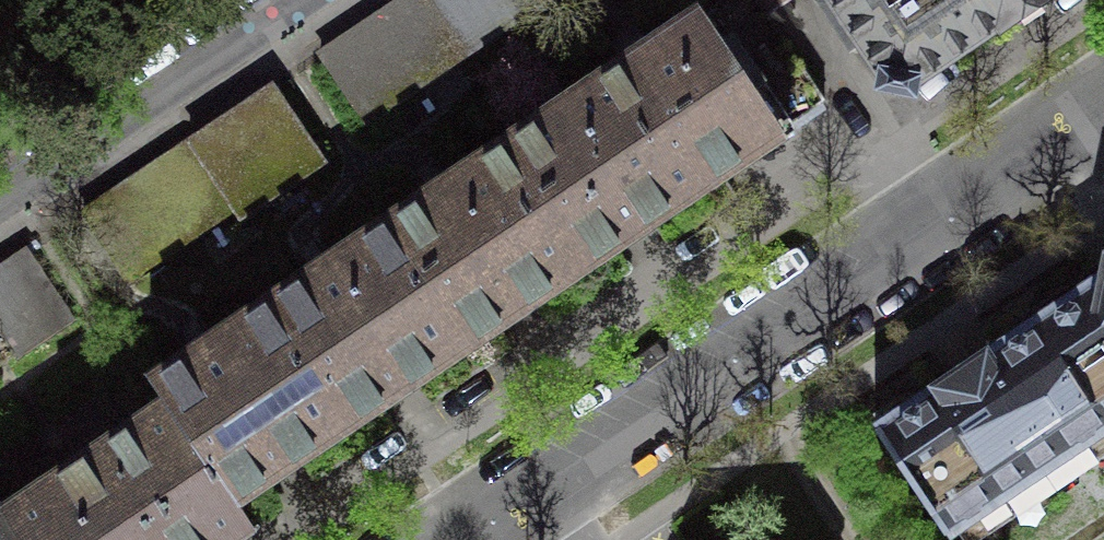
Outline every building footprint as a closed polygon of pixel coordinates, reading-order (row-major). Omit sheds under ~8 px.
[(321,57),(364,121),(466,53),(430,0),(407,0),(372,23),(321,57)] [(466,53),(545,0),(430,0),(466,53)] [(626,63),(705,181),(765,141),(825,101),(763,8),(758,0),(720,0),(626,63)] [(814,0),(849,53),(864,43),(884,73),(882,86),(911,92),(913,79),(924,72),(923,71),(947,54),(948,55),(970,40),(969,38),(994,21),(995,23),(999,20),(1001,22),(1008,17),(1007,16),(1024,4),(1030,0),(814,0)] [(705,181),(626,63),(508,142),(586,260),(646,220),(705,181)] [(220,125),(164,162),(207,226),(233,209),(239,217),(325,160),(276,87),(220,125)] [(527,299),(586,260),(508,142),(389,221),(468,339),(527,299)] [(124,189),(84,216),(127,280),(207,226),(164,162),(124,189)] [(468,339),(389,221),(271,300),(350,418),(409,378),(468,339)] [(73,316),(30,252),(0,272),(0,365),(73,316)] [(959,372),(877,427),(947,533),(1103,428),(1103,275),(959,372)] [(292,457),(350,418),(271,300),(153,379),(250,524),(252,523),(234,496),(292,457)] [(24,539),(227,539),(250,524),(153,379),(152,380),(165,401),(5,508),(0,500),(0,504),(24,539)] [(0,504),(0,539),(24,539),(0,504)]
